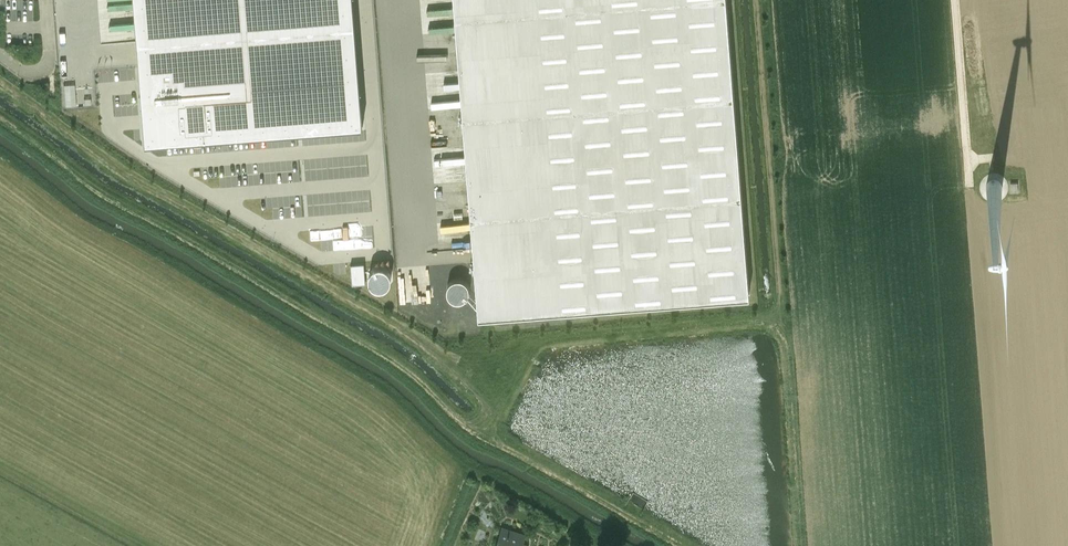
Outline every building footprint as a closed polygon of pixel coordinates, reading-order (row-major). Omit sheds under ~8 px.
[(140,132),(357,115),(348,0),(130,0),(140,132)] [(478,314),(749,293),(727,0),(454,0),(478,314)] [(74,83),(63,84),(66,106),(77,104),(74,83)] [(364,263),(351,264),(353,284),(365,283),(364,263)] [(373,268),(374,287),(394,285),(392,266),(373,268)] [(459,289),(463,294),(470,289),(460,278),(451,285),(456,291),(459,289)] [(511,530),(510,534),(501,531),(496,545),(521,545),(525,534),(511,530)]
